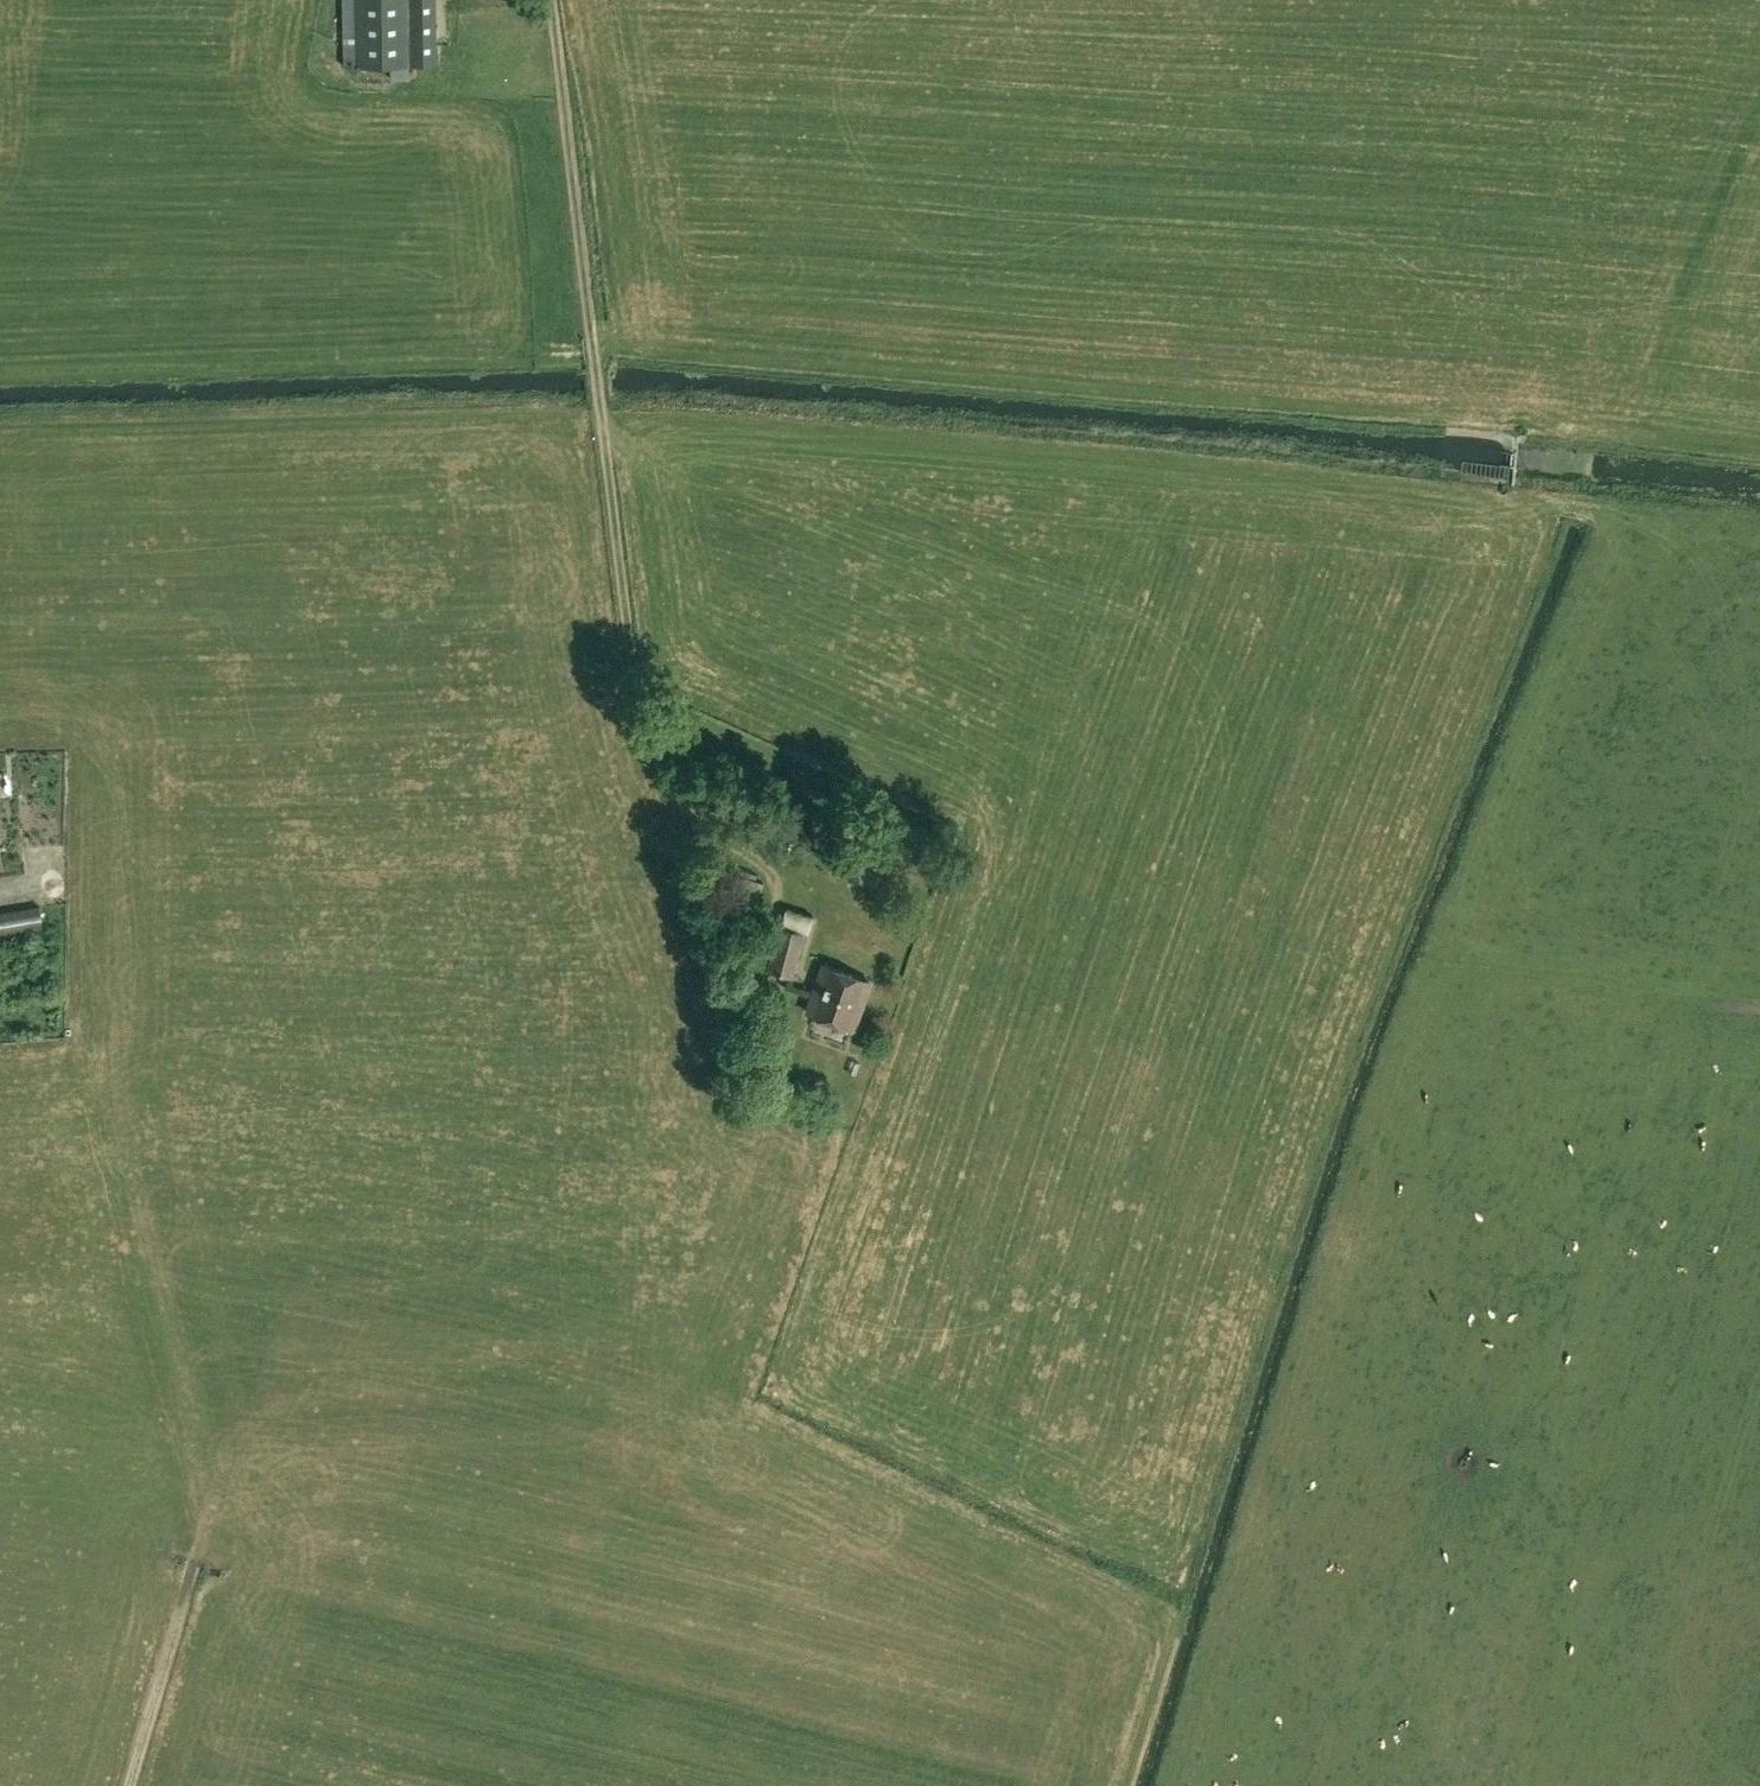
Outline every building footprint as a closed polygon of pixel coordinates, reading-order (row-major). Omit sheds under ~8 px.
[(342,68),(395,67),(396,80),(438,79),(436,0),(341,0),(342,68)] [(719,901),(753,911),(762,883),(728,873),(719,901)] [(39,909),(0,915),(0,939),(43,932),(39,909)] [(803,934),(779,927),(767,967),(792,975),(803,934)] [(852,1029),(870,982),(825,965),(808,1012),(852,1029)]
